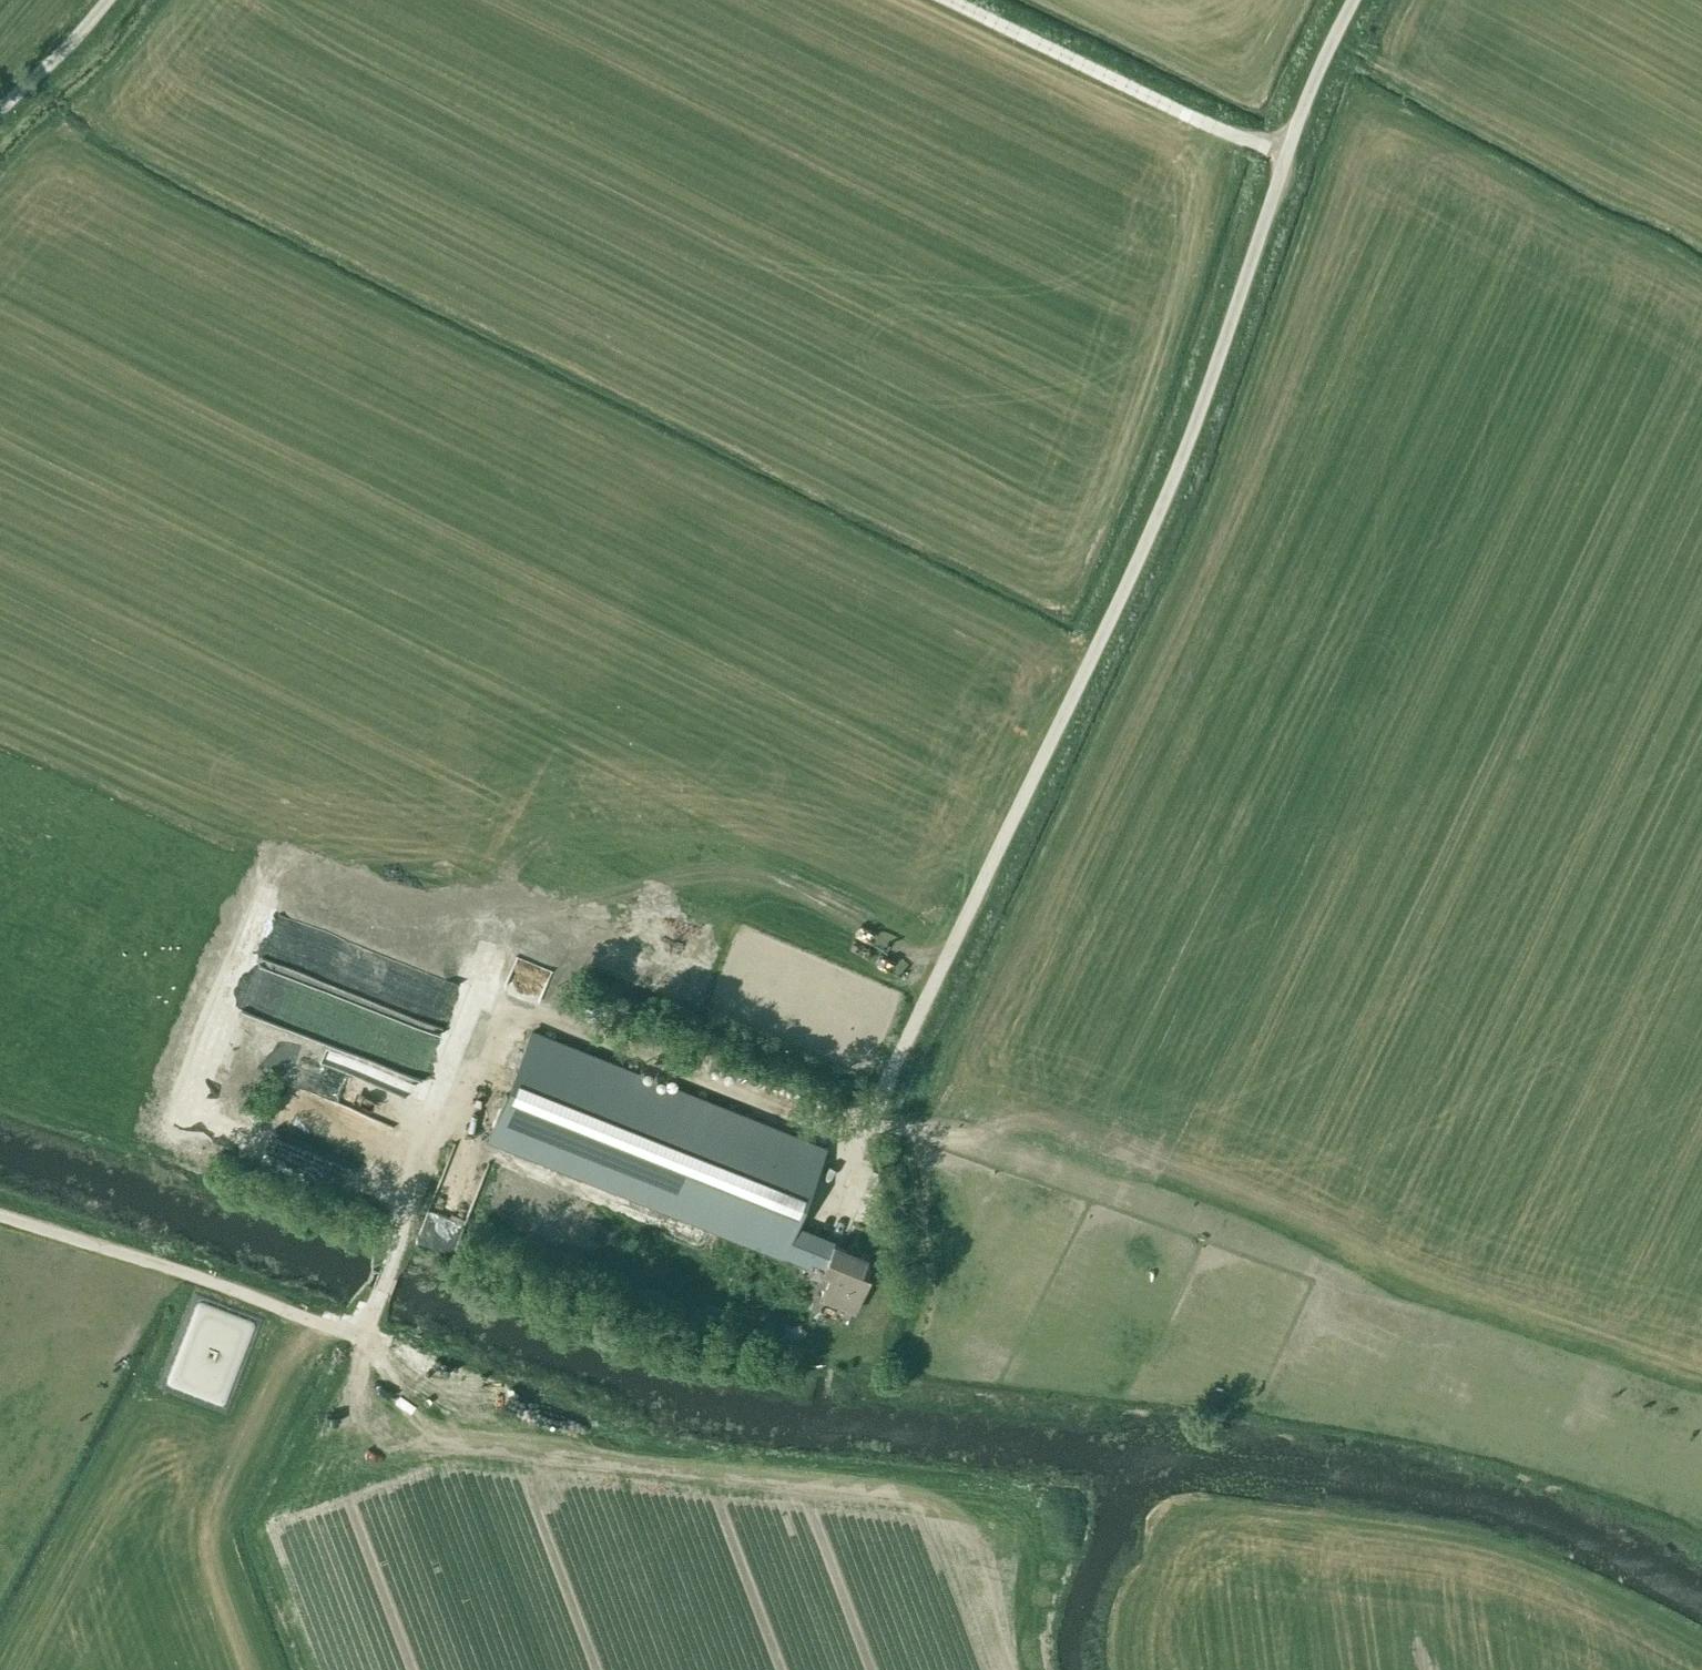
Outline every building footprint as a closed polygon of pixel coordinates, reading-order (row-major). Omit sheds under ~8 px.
[(854,1310),(868,1272),(860,1269),(866,1256),(793,1227),(824,1147),(531,1030),(488,1137),(809,1266),(811,1260),(824,1265),(822,1271),(830,1274),(821,1297),(854,1310)] [(402,1073),(419,1074),(420,1058),(403,1057),(402,1073)] [(404,1116),(413,1095),(367,1076),(359,1098),(404,1116)]
